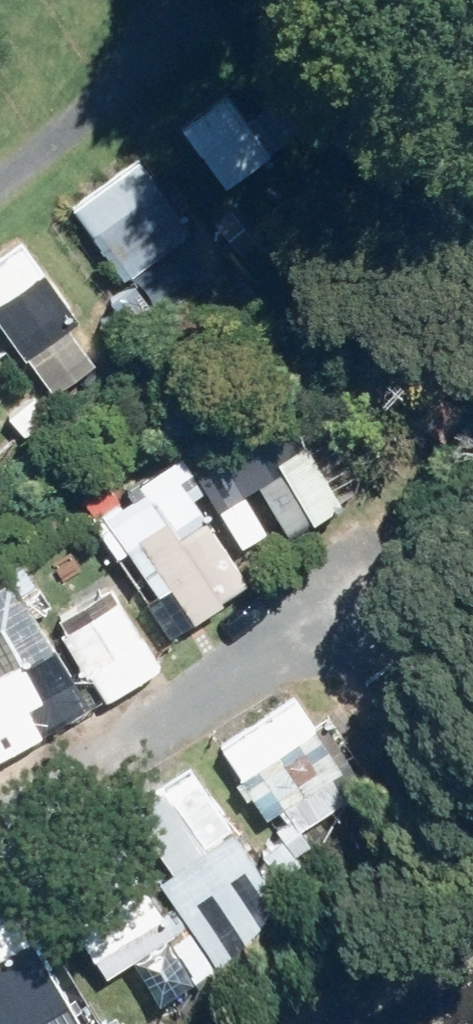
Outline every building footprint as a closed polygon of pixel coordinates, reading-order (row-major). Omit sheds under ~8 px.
[(225,187),(269,157),(225,92),(180,124),(225,187)] [(269,112),(250,125),(267,150),(287,136),(269,112)] [(229,190),(248,215),(264,204),(246,178),(229,190)] [(190,232),(158,188),(92,237),(124,281),(190,232)] [(27,354),(76,319),(42,273),(0,303),(0,316),(27,354)] [(110,300),(135,333),(155,318),(132,285),(110,300)] [(161,310),(176,300),(165,285),(150,295),(161,310)] [(113,344),(130,331),(116,311),(98,324),(113,344)] [(444,396),(425,424),(450,442),(470,415),(444,396)] [(28,437),(55,420),(40,397),(13,414),(28,437)] [(259,481),(291,536),(347,503),(314,448),(259,481)] [(144,542),(200,626),(227,607),(224,603),(251,584),(204,515),(179,532),(173,523),(144,542)] [(8,572),(20,593),(37,583),(24,562),(8,572)] [(19,598),(3,575),(0,578),(0,612),(19,598)] [(62,633),(106,704),(162,669),(119,599),(62,633)] [(43,736),(30,711),(43,703),(22,663),(0,676),(0,758),(43,736)] [(369,718),(384,706),(377,697),(362,710),(369,718)] [(268,819),(286,807),(300,828),(359,789),(320,730),(243,781),(268,819)] [(138,812),(195,894),(253,852),(196,771),(138,812)] [(308,846),(291,822),(278,832),(295,854),(308,846)] [(302,864),(295,857),(282,845),(243,890),(262,907),(302,864)] [(105,980),(175,935),(137,874),(67,919),(105,980)] [(40,940),(0,965),(0,1023),(1,1023),(10,1023),(69,988),(40,940)]
